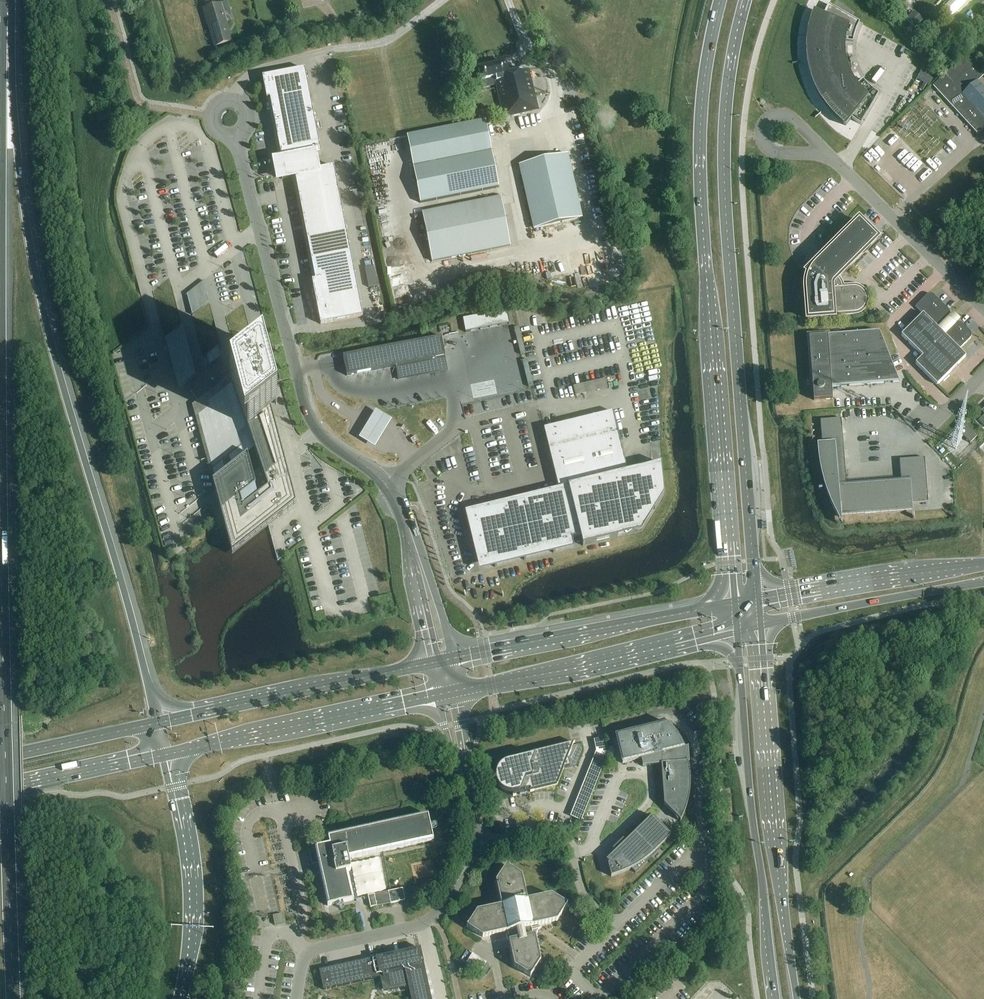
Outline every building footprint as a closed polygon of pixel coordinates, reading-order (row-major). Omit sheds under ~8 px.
[(965,0),(955,0),(948,7),(943,11),(949,17),(953,13),(953,12),(965,0)] [(203,9),(215,48),(230,43),(219,5),(203,9)] [(849,71),(851,71),(847,57),(845,57),(845,49),(845,42),(853,43),(853,39),(854,36),(856,29),(860,23),(828,5),(826,11),(823,15),(815,12),(812,18),(810,24),(809,30),(808,37),(807,43),(807,49),(807,56),(808,62),(809,68),(810,74),(812,80),(815,86),(817,92),(820,98),(823,103),(827,108),(831,113),(836,118),(840,122),(846,126),(851,119),(856,122),(861,125),(879,94),(873,90),(868,86),(865,83),(863,80),(857,85),(853,79),(849,72),(849,71)] [(910,14),(905,19),(914,28),(919,22),(910,14)] [(977,82),(983,75),(983,74),(965,55),(944,76),(932,87),(933,88),(933,87),(977,134),(976,135),(977,135),(983,129),(983,89),(977,82)] [(478,70),(481,82),(495,79),(504,118),(537,111),(528,70),(508,75),(505,64),(478,70)] [(321,154),(305,70),(305,69),(262,77),(267,100),(270,99),(282,160),(279,160),(282,180),(295,177),(315,280),(312,281),(315,298),(319,297),(320,307),(317,307),(321,324),(363,316),(334,167),(319,170),(316,156),(321,155),(321,154)] [(929,86),(933,80),(927,76),(920,72),(916,79),(923,83),(920,89),(923,91),(926,85),(929,86)] [(485,121),(407,137),(413,168),(491,153),(485,121)] [(413,168),(420,203),(498,188),(491,153),(413,168)] [(519,166),(534,230),(582,219),(568,155),(519,166)] [(422,213),(432,262),(510,247),(501,198),(422,213)] [(860,223),(874,237),(880,232),(866,218),(860,223)] [(805,283),(805,286),(805,287),(805,289),(805,292),(807,320),(833,318),(833,315),(854,313),(857,312),(860,311),(863,308),(865,306),(866,302),(866,299),(865,296),(864,293),(861,290),(859,288),(855,287),(852,287),(841,288),(841,286),(841,285),(841,284),(840,283),(840,282),(839,281),(838,280),(838,279),(876,240),(858,222),(813,266),(807,273),(808,274),(808,276),(807,277),(806,279),(806,280),(806,281),(805,283)] [(187,295),(192,316),(209,302),(204,281),(187,295)] [(954,324),(948,318),(949,318),(949,317),(950,316),(950,315),(950,314),(950,313),(949,312),(949,311),(934,296),(933,296),(932,295),(931,295),(930,295),(929,295),(928,295),(927,295),(926,296),(915,307),(923,314),(901,336),(922,357),(915,364),(937,386),(966,357),(959,350),(970,339),(970,338),(971,337),(971,336),(971,335),(971,334),(970,333),(970,332),(962,324),(961,324),(960,323),(959,323),(958,323),(957,323),(956,323),(955,324),(954,324)] [(507,310),(463,319),(466,333),(510,324),(507,310)] [(165,339),(179,389),(196,376),(182,325),(165,339)] [(809,338),(814,401),(832,399),(831,388),(899,383),(899,382),(879,332),(809,338)] [(443,347),(441,337),(342,356),(344,366),(346,377),(396,367),(399,380),(448,371),(443,347)] [(218,347),(207,355),(209,366),(220,357),(218,347)] [(271,410),(277,405),(262,348),(252,358),(192,405),(224,524),(232,556),(269,526),(296,505),(271,410)] [(608,376),(575,384),(578,394),(610,386),(608,376)] [(390,420),(374,410),(365,424),(357,438),(373,448),(382,434),(390,420)] [(642,532),(664,495),(661,464),(627,472),(613,412),(544,429),(559,489),(465,512),(470,533),(476,531),(483,560),(580,536),(583,546),(642,532)] [(820,421),(822,444),(817,444),(817,449),(818,453),(818,457),(819,461),(819,465),(820,469),(821,473),(821,476),(823,483),(825,489),(826,494),(827,496),(829,500),(830,505),(832,507),(833,510),(835,514),(836,516),(841,527),(841,517),(912,511),(912,504),(928,503),(924,459),(899,460),(901,482),(846,486),(841,419),(820,421)] [(977,436),(963,422),(956,429),(970,443),(977,436)] [(680,821),(680,822),(682,818),(684,814),(686,810),(686,807),(687,805),(688,801),(689,798),(690,793),(690,788),(690,785),(690,781),(690,777),(688,764),(689,764),(688,747),(683,749),(682,746),(679,741),(675,734),(670,728),(663,722),(651,727),(651,729),(616,737),(616,739),(615,739),(618,749),(619,749),(622,764),(641,760),(642,767),(661,766),(664,805),(671,813),(678,821),(679,820),(680,821)] [(573,744),(575,744),(575,743),(507,760),(507,761),(508,760),(508,762),(506,763),(505,763),(503,764),(502,765),(501,766),(500,767),(499,769),(498,770),(497,771),(496,773),(496,775),(496,776),(496,778),(496,779),(496,781),(496,783),(497,784),(498,786),(498,787),(499,788),(501,790),(502,791),(503,792),(505,792),(506,793),(508,794),(509,794),(511,794),(512,794),(520,793),(520,796),(526,794),(526,791),(530,790),(530,792),(530,793),(557,786),(564,769),(570,768),(570,767),(576,766),(581,751),(582,751),(582,750),(582,749),(581,749),(581,748),(580,747),(579,747),(578,746),(577,746),(572,748),(573,744)] [(351,869),(349,860),(434,841),(428,815),(328,837),(330,845),(315,849),(328,907),(354,901),(347,872),(349,872),(350,871),(351,871),(351,870),(351,869)] [(606,861),(607,862),(609,864),(608,865),(611,877),(614,876),(617,875),(622,874),(626,872),(631,869),(636,874),(661,848),(660,847),(663,844),(666,841),(671,836),(670,835),(660,825),(661,825),(653,817),(653,818),(652,817),(625,842),(623,840),(612,850),(615,853),(606,861)] [(567,905),(552,895),(527,901),(522,876),(506,866),(496,882),(501,906),(477,912),(467,928),(483,938),(508,932),(508,935),(506,936),(507,940),(511,939),(511,941),(509,941),(514,967),(530,977),(541,961),(535,936),(533,936),(533,935),(537,934),(541,927),(532,929),(531,927),(557,921),(567,905)] [(403,889),(374,895),(377,907),(405,901),(403,889)] [(377,907),(374,895),(368,896),(370,908),(377,907)] [(421,954),(411,957),(410,951),(319,971),(324,992),(381,979),(380,975),(388,974),(392,992),(407,988),(410,998),(431,998),(421,954)] [(467,963),(480,972),(486,963),(472,954),(467,963)]
